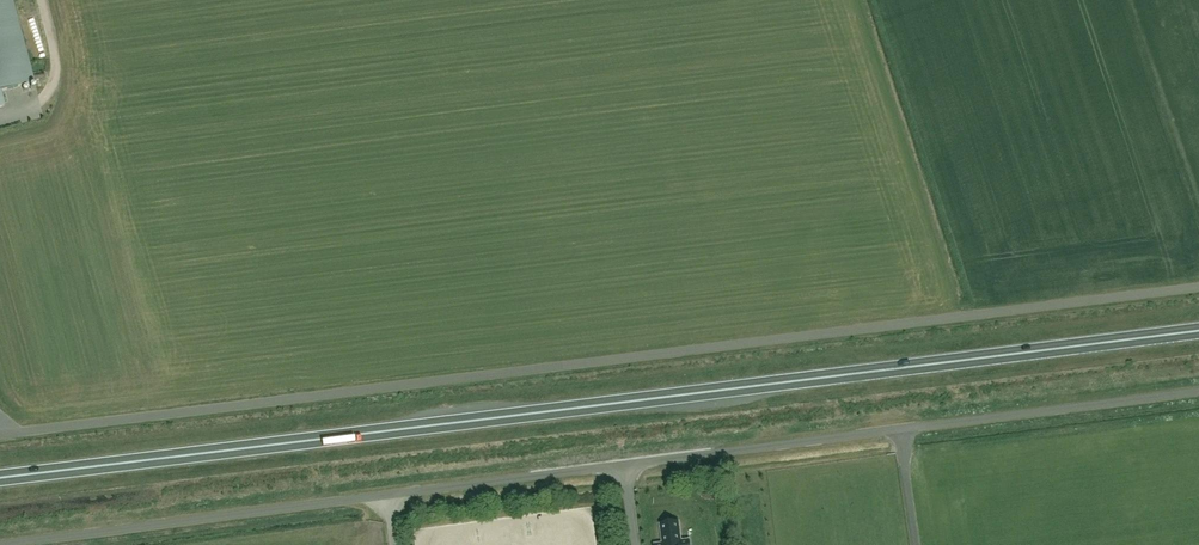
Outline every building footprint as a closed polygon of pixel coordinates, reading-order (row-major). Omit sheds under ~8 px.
[(10,0),(0,0),(0,108),(4,106),(0,92),(32,83),(10,0)] [(663,544),(655,544),(681,544),(678,522),(660,525),(663,544)]
